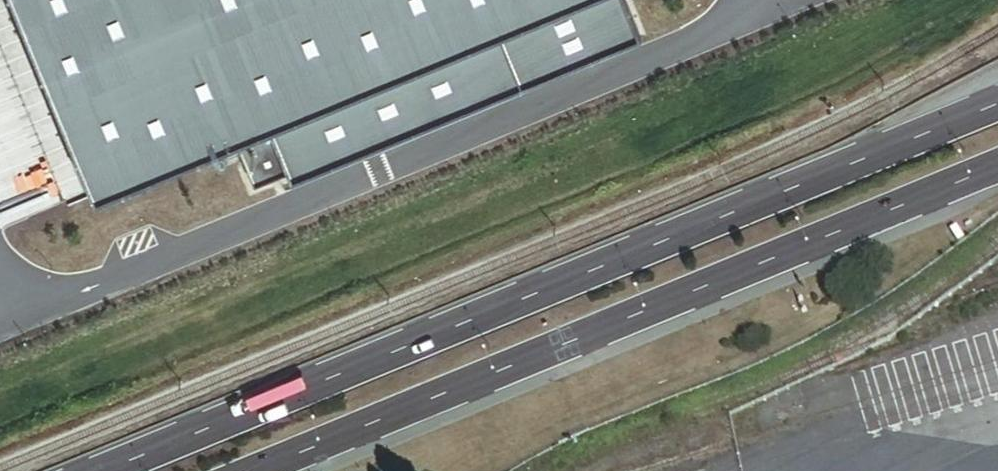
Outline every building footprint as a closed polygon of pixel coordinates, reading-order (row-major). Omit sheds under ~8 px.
[(100,206),(245,147),(618,0),(18,0),(100,206)] [(628,0),(618,0),(245,147),(259,184),(287,173),(293,188),(647,47),(628,0)]
